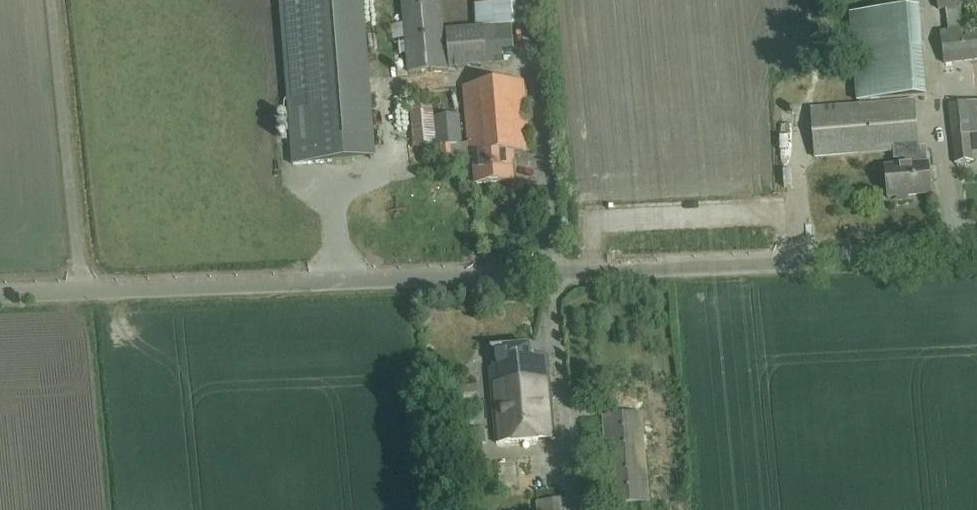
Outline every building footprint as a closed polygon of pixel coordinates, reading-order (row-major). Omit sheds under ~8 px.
[(293,164),(371,158),(359,0),(282,0),(291,110),(289,110),(293,164)] [(514,49),(510,2),(481,3),(482,25),(444,28),(441,0),(400,0),(407,70),(449,68),(448,67),(502,62),(501,51),(514,49)] [(938,10),(947,9),(949,32),(941,33),(945,64),(976,61),(976,0),(937,0),(938,10)] [(854,16),(861,102),(927,97),(920,10),(854,16)] [(510,152),(529,151),(524,81),(463,86),(469,156),(474,156),(476,183),(513,180),(510,152)] [(885,197),(931,194),(929,164),(920,164),(916,101),(811,108),(815,156),(894,151),(895,166),(883,167),(885,197)] [(976,133),(976,101),(948,104),(955,162),(973,160),(971,133),(976,133)] [(435,116),(434,109),(413,110),(416,147),(441,145),(443,159),(453,158),(452,144),(462,143),(459,114),(435,116)] [(394,156),(414,156),(414,134),(394,134),(394,156)] [(497,442),(555,437),(547,354),(531,356),(530,344),(492,348),(494,368),(490,369),(497,442)] [(464,394),(478,393),(477,382),(463,383),(464,394)] [(611,503),(649,500),(641,413),(603,416),(611,503)] [(486,445),(485,430),(463,432),(465,447),(486,445)]
